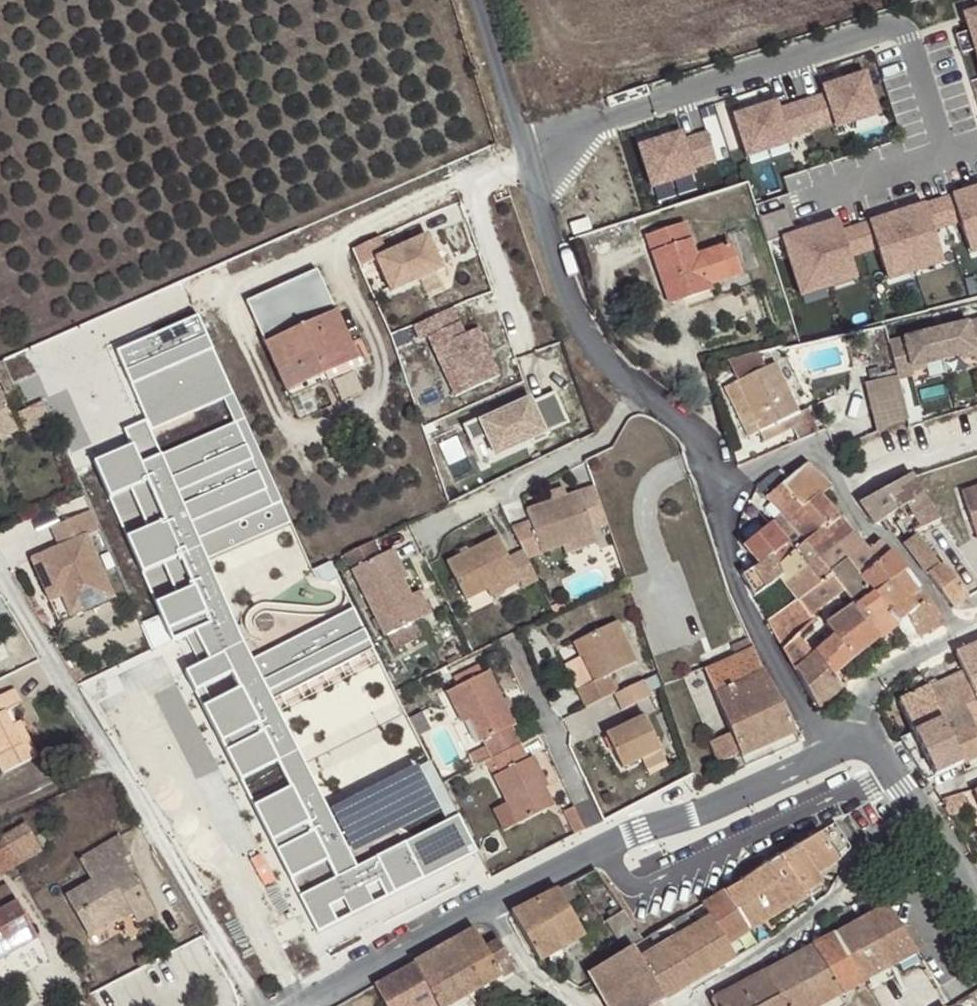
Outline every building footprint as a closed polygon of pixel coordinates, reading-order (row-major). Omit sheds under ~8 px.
[(962,12),(976,53),(976,7),(962,12)] [(868,77),(826,90),(838,131),(880,119),(868,77)] [(779,105),(736,119),(748,160),(792,145),(779,105)] [(683,134),(639,147),(650,182),(716,162),(707,135),(685,141),(683,134)] [(952,199),(971,254),(976,252),(976,191),(952,199)] [(763,212),(768,236),(794,231),(790,208),(763,212)] [(925,208),(897,217),(915,272),(942,263),(925,208)] [(897,217),(869,226),(888,281),(915,272),(897,217)] [(840,224),(812,232),(829,287),(857,279),(840,224)] [(687,294),(711,286),(740,276),(731,246),(696,257),(685,225),(647,239),(670,305),(689,299),(687,294)] [(812,232),(784,242),(802,296),(829,287),(812,232)] [(427,235),(376,259),(392,292),(442,269),(427,235)] [(334,368),(339,376),(366,365),(362,355),(355,357),(316,272),(248,303),(290,398),(310,390),(305,381),(334,368)] [(712,291),(711,286),(687,294),(689,299),(712,291)] [(454,307),(415,324),(421,338),(430,334),(457,395),(499,377),(478,330),(467,336),(454,307)] [(198,314),(116,349),(145,415),(125,427),(131,443),(96,456),(174,641),(198,628),(213,662),(190,673),(318,935),(476,853),(428,754),(417,760),(445,817),(355,860),(270,695),(368,646),(353,613),(256,665),(202,542),(285,505),(198,314)] [(972,348),(974,355),(976,354),(976,315),(933,326),(940,355),(972,348)] [(933,326),(887,338),(897,374),(912,370),(910,363),(940,355),(933,326)] [(776,364),(725,388),(748,437),(760,431),(764,442),(787,431),(782,421),(799,413),(776,364)] [(310,390),(339,376),(334,368),(305,381),(310,390)] [(908,420),(897,377),(865,385),(877,434),(908,420)] [(17,422),(1,385),(0,386),(0,430),(17,422)] [(495,459),(570,425),(557,397),(528,411),(525,405),(467,431),(475,447),(487,442),(495,459)] [(20,429),(17,422),(0,430),(0,437),(20,429)] [(831,489),(807,465),(787,482),(782,486),(823,531),(839,519),(820,496),(831,489)] [(782,486),(787,482),(777,470),(758,489),(760,491),(780,516),(805,544),(823,531),(782,486)] [(575,484),(593,520),(604,514),(591,476),(575,484)] [(911,477),(864,501),(859,504),(875,525),(885,520),(895,513),(909,533),(938,520),(911,477)] [(530,522),(510,532),(522,554),(526,563),(565,542),(597,525),(593,520),(575,484),(525,511),(530,522)] [(970,519),(975,532),(976,539),(976,488),(961,494),(970,519)] [(101,529),(92,509),(53,526),(61,545),(33,557),(49,593),(75,582),(86,608),(114,596),(87,535),(101,529)] [(805,544),(780,516),(770,525),(786,546),(794,555),(777,569),(771,560),(759,567),(742,576),(753,597),(780,580),(797,600),(831,576),(821,563),(805,544)] [(839,519),(823,531),(805,544),(821,563),(854,534),(839,519)] [(975,532),(970,519),(962,521),(966,535),(975,532)] [(600,533),(597,525),(565,542),(570,550),(600,533)] [(770,525),(744,547),(759,567),(771,560),(786,546),(770,525)] [(868,550),(854,534),(821,563),(831,576),(845,594),(890,553),(889,552),(879,542),(868,550)] [(916,537),(903,545),(926,577),(928,576),(940,567),(916,537)] [(522,591),(537,583),(526,563),(522,554),(508,561),(497,540),(444,566),(465,605),(486,594),(515,579),(520,587),(522,591)] [(343,558),(384,639),(412,625),(421,620),(410,598),(403,583),(407,581),(392,552),(380,558),(373,543),(343,558)] [(786,546),(771,560),(777,569),(794,555),(786,546)] [(906,572),(890,553),(845,594),(847,596),(856,609),(872,597),(889,585),(906,572)] [(953,610),(969,598),(944,564),(940,567),(928,576),(953,610)] [(943,626),(920,592),(906,572),(889,585),(924,635),(943,626)] [(845,594),(831,576),(797,600),(767,622),(783,649),(799,633),(811,621),(847,596),(845,594)] [(490,601),(520,587),(515,579),(486,594),(490,601)] [(72,614),(86,608),(75,582),(49,593),(51,599),(64,594),(72,614)] [(895,626),(905,645),(924,635),(889,585),(872,597),(895,626)] [(410,598),(421,620),(430,617),(419,594),(410,598)] [(861,674),(890,652),(856,609),(847,596),(811,621),(799,633),(834,677),(838,673),(848,685),(861,674)] [(895,626),(872,597),(856,609),(890,652),(900,646),(891,630),(895,626)] [(574,644),(581,658),(593,684),(576,691),(585,709),(613,696),(622,711),(651,697),(643,682),(619,693),(610,675),(637,662),(617,622),(574,644)] [(412,625),(384,639),(390,653),(418,639),(412,625)] [(799,633),(783,649),(819,711),(843,689),(834,677),(799,633)] [(748,639),(731,647),(735,656),(752,648),(748,639)] [(954,654),(962,673),(976,703),(976,706),(976,644),(954,654)] [(766,677),(752,648),(735,656),(703,671),(728,730),(706,739),(719,767),(795,733),(788,717),(766,677)] [(593,684),(581,658),(573,662),(581,679),(573,684),(576,691),(593,684)] [(458,687),(485,674),(480,665),(452,678),(458,687)] [(483,742),(491,758),(520,744),(512,727),(515,726),(508,711),(502,699),(489,672),(485,674),(458,687),(446,693),(462,726),(468,722),(479,744),(483,742)] [(898,702),(911,734),(940,721),(964,709),(976,703),(962,673),(927,688),(921,677),(905,684),(910,696),(898,702)] [(14,690),(0,697),(0,770),(3,775),(39,757),(25,731),(17,735),(13,726),(6,713),(22,705),(14,690)] [(508,697),(502,699),(508,711),(513,707),(508,697)] [(976,703),(964,709),(970,722),(971,722),(976,720),(976,706),(976,703)] [(960,765),(976,757),(976,735),(972,726),(971,722),(970,722),(964,709),(940,721),(960,765)] [(641,761),(661,752),(643,717),(605,734),(622,771),(641,761)] [(911,734),(900,739),(926,780),(960,765),(940,721),(911,734)] [(21,722),(13,726),(17,735),(25,731),(21,722)] [(520,744),(491,758),(499,775),(493,777),(506,804),(517,826),(549,810),(540,793),(547,789),(550,788),(535,756),(529,760),(520,744)] [(485,762),(480,751),(468,758),(473,767),(485,762)] [(666,762),(661,752),(641,761),(647,772),(666,762)] [(556,806),(547,789),(540,793),(549,810),(556,806)] [(517,826),(506,804),(492,811),(502,833),(517,826)] [(585,831),(574,807),(564,812),(574,836),(585,831)] [(851,847),(836,822),(831,825),(821,833),(799,847),(818,875),(838,862),(851,847)] [(0,838),(0,839),(16,868),(42,853),(25,823),(0,838)] [(131,857),(119,837),(80,860),(92,881),(66,896),(89,937),(132,913),(139,924),(156,914),(124,861),(131,857)] [(818,875),(799,847),(797,848),(780,858),(804,894),(823,883),(818,875)] [(780,858),(767,865),(792,904),(805,896),(804,894),(780,858)] [(767,865),(746,878),(770,917),(792,904),(767,865)] [(746,878),(725,891),(749,930),(761,923),(770,917),(746,878)] [(569,885),(559,890),(568,905),(577,900),(569,885)] [(37,940),(7,887),(0,891),(0,962),(37,940)] [(559,890),(514,915),(540,962),(585,936),(568,905),(559,890)] [(749,930),(725,891),(704,903),(729,943),(749,930)] [(643,941),(625,952),(587,973),(607,1005),(661,1005),(660,1004),(684,991),(690,985),(737,957),(729,943),(704,903),(643,941)] [(902,927),(888,903),(863,916),(877,941),(902,927)] [(632,924),(623,912),(605,923),(614,935),(632,924)] [(877,941),(863,916),(833,933),(848,958),(877,941)] [(770,937),(761,923),(749,930),(758,944),(770,937)] [(632,924),(614,935),(625,952),(643,941),(632,924)] [(902,927),(877,941),(892,966),(916,952),(902,927)] [(475,930),(446,946),(473,993),(514,969),(499,942),(485,949),(475,930)] [(848,958),(833,933),(766,971),(780,996),(848,958)] [(37,940),(0,962),(0,974),(42,950),(37,940)] [(877,941),(848,958),(862,982),(892,966),(877,941)] [(446,946),(373,986),(385,1005),(450,1005),(473,993),(446,946)] [(780,996),(786,1005),(821,1005),(862,982),(848,958),(780,996)] [(766,971),(715,1000),(718,1005),(762,1005),(780,996),(766,971)] [(762,1005),(786,1005),(780,996),(762,1005)]
